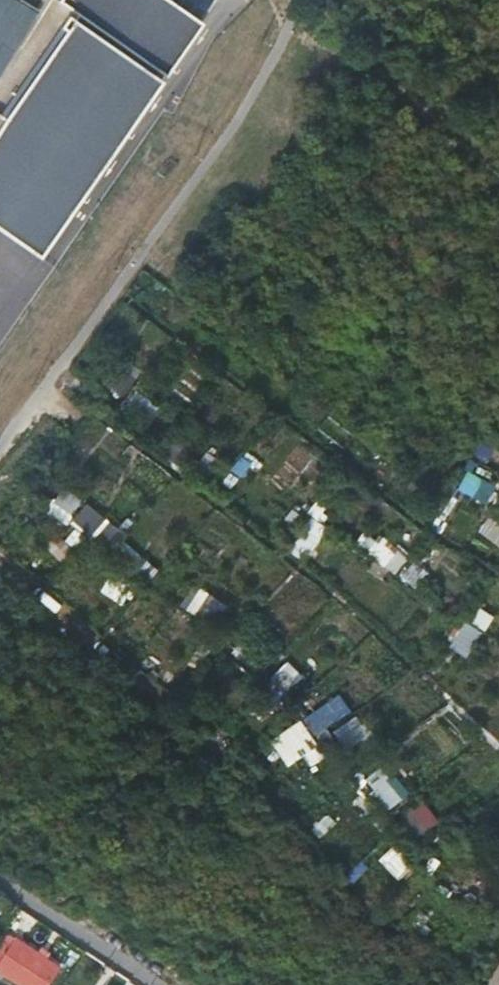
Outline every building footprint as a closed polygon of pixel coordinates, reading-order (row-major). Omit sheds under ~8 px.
[(0,44),(0,231),(36,255),(202,23),(169,0),(13,0),(11,4),(21,12),(0,44)] [(21,12),(11,4),(13,0),(0,0),(0,44),(21,12)] [(136,391),(128,402),(151,418),(159,407),(136,391)] [(364,463),(376,448),(358,435),(356,437),(337,423),(327,434),(364,463)] [(232,472),(247,480),(258,460),(244,452),(232,472)] [(195,471),(211,479),(221,462),(205,453),(195,471)] [(467,472),(460,493),(490,503),(497,482),(467,472)] [(60,488),(48,516),(71,525),(83,498),(60,488)] [(325,524),(333,511),(316,501),(308,514),(325,524)] [(106,550),(121,532),(88,504),(73,521),(106,550)] [(288,551),(306,563),(329,529),(311,517),(288,551)] [(354,550),(401,573),(410,554),(363,531),(354,550)] [(57,561),(69,555),(61,537),(48,544),(57,561)] [(401,577),(415,589),(429,572),(415,560),(401,577)] [(125,606),(134,589),(110,576),(101,592),(125,606)] [(203,609),(220,619),(228,606),(199,588),(186,608),(198,616),(203,609)] [(480,607),(471,622),(487,631),(496,616),(480,607)] [(466,621),(450,648),(468,659),(485,632),(466,621)] [(273,683),(292,692),(303,670),(283,661),(273,683)] [(336,734),(345,751),(368,739),(346,695),(304,716),(318,743),(336,734)] [(270,741),(288,769),(320,748),(301,720),(270,741)] [(390,814),(410,793),(378,761),(357,783),(390,814)] [(399,819),(416,841),(440,821),(423,800),(399,819)] [(326,814),(312,830),(322,839),(336,823),(326,814)] [(395,847),(382,859),(403,884),(417,872),(395,847)] [(0,942),(0,969),(25,984),(46,984),(58,968),(6,933),(0,942)]
